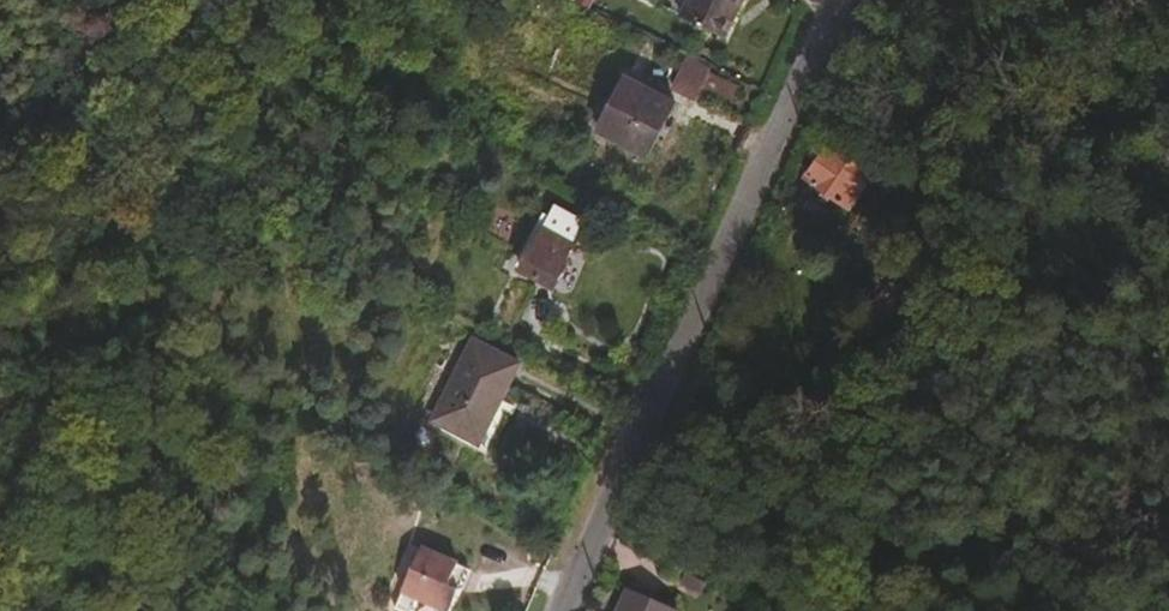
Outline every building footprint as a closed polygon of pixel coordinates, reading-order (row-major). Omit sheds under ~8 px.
[(679,15),(720,37),(740,0),(686,0),(679,15)] [(695,96),(708,69),(684,57),(671,84),(695,96)] [(622,142),(649,90),(623,77),(597,128),(622,142)] [(647,155),(674,103),(649,90),(622,142),(647,155)] [(851,208),(874,174),(822,139),(811,156),(816,160),(805,177),(851,208)] [(575,233),(545,217),(541,227),(570,243),(575,233)] [(560,261),(570,243),(541,227),(519,268),(552,285),(564,263),(560,261)] [(469,442),(512,364),(467,340),(425,418),(469,442)] [(465,569),(417,550),(392,608),(398,610),(409,610),(414,599),(444,610),(447,610),(465,569)] [(626,589),(616,610),(673,610),(626,589)]
